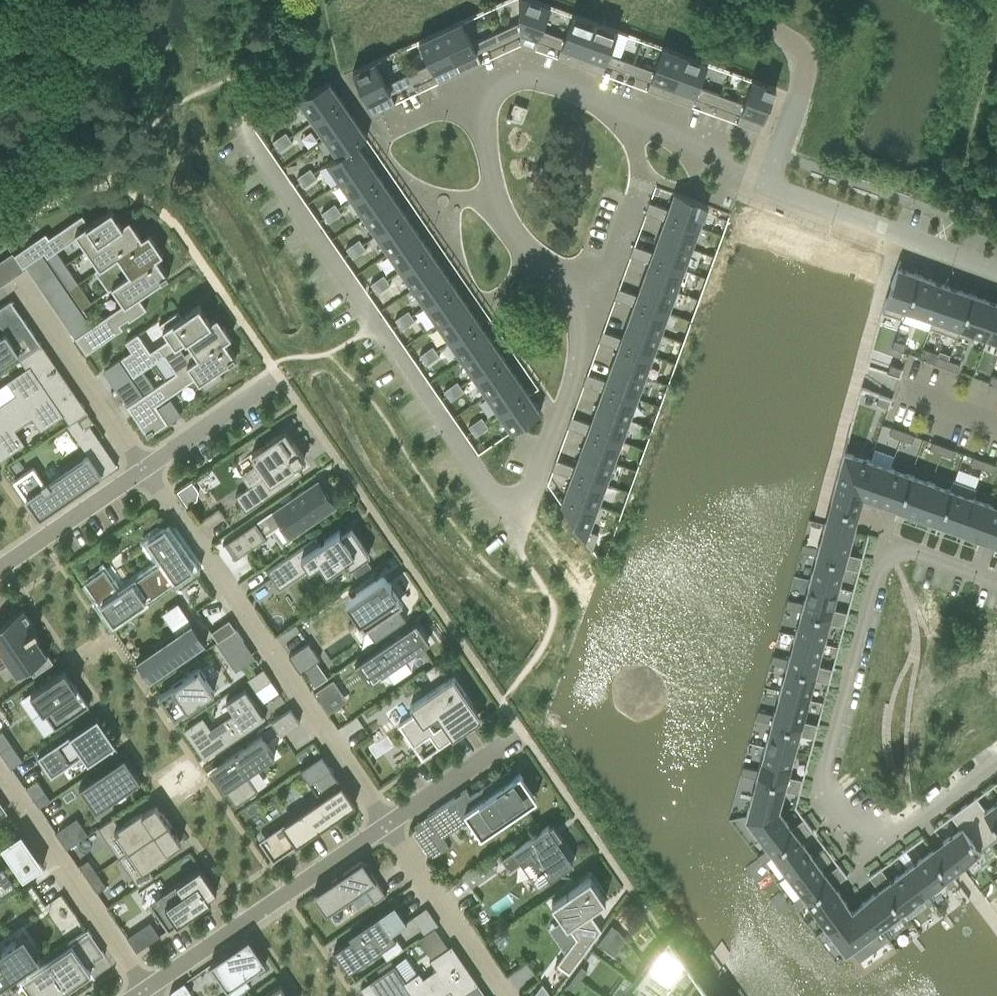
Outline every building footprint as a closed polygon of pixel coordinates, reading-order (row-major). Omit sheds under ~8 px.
[(542,30),(545,21),(549,11),(551,6),(544,4),(534,0),(519,0),(519,12),(519,22),(513,25),(508,27),(512,37),(520,33),(521,45),(534,50),(538,39),(542,30)] [(553,34),(550,44),(561,48),(557,58),(579,66),(590,38),(595,23),(574,15),(573,14),(568,29),(564,38),(553,34)] [(488,48),(484,38),(472,44),(464,25),(461,21),(440,31),(442,36),(460,73),(481,63),(477,53),(488,48)] [(617,68),(620,59),(610,55),(609,54),(612,46),(616,35),(617,31),(598,24),(595,23),(590,38),(579,66),(602,75),(605,64),(617,68)] [(500,42),(512,37),(508,27),(496,33),(500,42)] [(550,44),(553,34),(542,30),(538,39),(550,44)] [(418,69),(423,78),(434,73),(438,83),(460,73),(442,36),(440,31),(436,33),(419,41),(421,47),(429,64),(418,69)] [(488,48),(500,42),(496,33),(484,38),(488,48)] [(685,55),(663,47),(654,71),(643,67),(639,76),(651,80),(647,91),(669,99),(680,70),(685,55)] [(699,87),(707,63),(685,55),(680,70),(669,99),(691,107),(695,97),(706,101),(710,91),(699,87)] [(617,68),(628,72),(632,63),(621,59),(620,59),(617,68)] [(390,93),(401,88),(397,79),(386,84),(378,68),(375,61),(353,72),(356,78),(357,81),(372,114),(395,104),(390,93)] [(639,76),(643,67),(632,63),(628,72),(639,76)] [(412,83),(423,78),(418,69),(407,74),(412,83)] [(397,79),(401,88),(412,83),(407,74),(398,78),(397,79)] [(760,132),(776,88),(752,79),(743,103),(732,99),(729,109),(740,113),(737,124),(760,132)] [(312,122),(341,102),(342,102),(339,97),(329,83),(327,83),(296,98),(309,117),(312,122)] [(706,101),(718,105),(721,95),(710,91),(706,101)] [(729,109),(732,99),(721,95),(718,105),(729,109)] [(325,140),(343,127),(354,119),(352,117),(342,102),(341,102),(312,122),(322,135),(325,140)] [(526,107),(515,103),(514,103),(513,104),(509,116),(508,116),(507,116),(506,117),(506,118),(506,119),(507,120),(517,123),(519,122),(521,122),(522,122),(523,121),(527,109),(527,108),(526,107)] [(343,127),(325,140),(336,156),(337,158),(357,145),(357,144),(367,137),(366,136),(354,119),(343,127)] [(279,137),(286,147),(292,143),(285,132),(279,137)] [(286,147),(279,137),(272,142),(279,151),(286,147)] [(336,156),(326,163),(339,182),(369,162),(357,145),(337,158),(336,156)] [(351,200),(381,180),(369,162),(339,182),(351,200)] [(304,173),(310,183),(317,178),(310,169),(304,173)] [(310,183),(304,173),(297,178),(304,187),(310,183)] [(364,218),(393,197),(381,180),(351,200),(364,218)] [(691,224),(700,227),(708,205),(698,201),(674,193),(672,200),(668,210),(666,215),(691,224)] [(376,235),(405,215),(393,198),(393,197),(364,218),(376,235)] [(656,213),(659,206),(658,206),(649,203),(645,213),(655,217),(656,213)] [(335,204),(328,208),(335,218),(341,214),(335,204)] [(659,206),(656,213),(655,217),(664,220),(666,215),(668,210),(659,206)] [(45,233),(13,255),(21,267),(22,268),(44,253),(47,258),(56,251),(77,237),(86,251),(123,225),(122,224),(111,208),(88,224),(82,215),(49,238),(45,233)] [(335,218),(328,208),(321,213),(328,223),(335,218)] [(388,253),(389,253),(417,233),(406,217),(405,215),(376,235),(388,253)] [(700,227),(691,224),(666,215),(664,220),(663,222),(658,236),(685,246),(692,248),(700,227)] [(123,225),(86,251),(99,269),(143,239),(142,238),(129,219),(122,224),(123,225)] [(400,271),(401,270),(429,250),(419,236),(417,233),(389,253),(388,253),(400,271)] [(100,271),(96,273),(108,292),(112,289),(156,259),(163,254),(148,234),(142,238),(143,239),(99,269),(100,271)] [(692,248),(685,246),(658,236),(655,245),(652,252),(651,258),(678,268),(684,270),(692,248)] [(352,244),(359,254),(366,250),(359,240),(352,244)] [(353,259),(359,254),(352,244),(346,249),(353,259)] [(630,256),(639,259),(643,249),(634,245),(630,256)] [(639,259),(641,260),(649,263),(651,258),(652,252),(645,250),(643,249),(639,259)] [(413,289),(414,287),(442,268),(432,255),(429,250),(401,270),(400,271),(413,289)] [(56,251),(47,258),(56,271),(65,264),(56,251)] [(684,270),(678,268),(651,258),(649,263),(647,266),(643,279),(671,289),(676,291),(684,270)] [(93,325),(75,338),(86,354),(123,329),(120,324),(127,319),(129,321),(146,309),(138,297),(168,277),(156,259),(112,289),(123,305),(93,325)] [(65,264),(56,271),(64,283),(74,277),(65,264)] [(897,267),(881,310),(903,318),(907,309),(919,275),(897,267)] [(425,306),(427,305),(454,286),(446,274),(442,268),(414,287),(413,289),(425,306)] [(377,280),(384,290),(390,285),(383,275),(377,280)] [(907,309),(932,318),(933,319),(945,285),(945,284),(919,275),(907,309)] [(676,291),(671,289),(643,279),(639,289),(637,295),(635,300),(665,311),(668,313),(676,291)] [(377,294),(384,290),(377,280),(370,284),(377,294)] [(932,318),(929,328),(930,328),(957,338),(961,329),(960,329),(973,294),(946,284),(933,319),(932,318)] [(79,285),(70,291),(77,302),(86,296),(79,285)] [(437,324),(439,323),(466,304),(459,293),(454,286),(427,305),(425,306),(437,324)] [(624,302),(627,292),(618,288),(614,299),(624,302)] [(627,292),(624,302),(628,304),(633,306),(635,300),(637,295),(631,293),(627,292)] [(960,329),(961,329),(987,338),(996,311),(996,303),(973,294),(960,329)] [(668,313),(665,311),(635,300),(633,306),(631,311),(627,322),(658,333),(661,334),(668,313)] [(452,340),(473,326),(479,322),(471,311),(466,304),(439,323),(437,324),(449,342),(452,340)] [(131,351),(121,358),(133,377),(164,356),(163,355),(211,322),(210,322),(199,305),(182,316),(178,311),(159,325),(169,339),(150,352),(138,334),(125,342),(131,351)] [(401,315),(408,325),(415,321),(408,311),(401,315)] [(996,342),(996,311),(987,338),(996,342)] [(402,330),(408,325),(401,315),(395,320),(402,330)] [(211,322),(163,355),(164,356),(175,373),(176,374),(224,341),(224,342),(231,338),(217,317),(210,322),(211,322)] [(0,337),(0,366),(16,355),(20,359),(41,345),(24,320),(0,337)] [(464,358),(485,344),(486,343),(491,340),(485,330),(479,322),(473,326),(452,340),(449,342),(462,360),(464,358)] [(626,346),(627,346),(651,355),(653,356),(661,334),(658,333),(627,322),(623,333),(621,338),(619,343),(626,346)] [(612,335),(607,333),(602,331),(602,332),(599,342),(608,345),(612,335)] [(612,335),(608,345),(614,347),(617,349),(619,343),(621,338),(618,337),(613,335),(612,335)] [(491,340),(486,343),(485,344),(464,358),(462,360),(474,378),(477,376),(503,358),(497,349),(491,340)] [(906,345),(894,340),(891,348),(903,352),(906,345)] [(145,394),(127,406),(147,437),(168,423),(156,406),(195,378),(204,391),(224,378),(218,371),(236,359),(224,342),(224,341),(176,374),(175,373),(145,394)] [(651,355),(627,346),(626,346),(619,343),(617,349),(615,355),(612,365),(645,377),(653,356),(651,355)] [(439,356),(433,347),(432,346),(428,349),(426,351),(433,361),(439,356)] [(433,361),(426,351),(422,354),(419,355),(426,365),(433,361)] [(949,360),(937,356),(934,364),(946,368),(948,360),(949,360)] [(490,393),(516,375),(510,368),(503,358),(477,376),(474,378),(486,396),(490,393)] [(960,364),(949,360),(948,360),(946,368),(957,372),(960,364)] [(64,379),(54,364),(37,376),(29,366),(7,381),(15,394),(0,405),(0,422),(64,379)] [(901,369),(890,364),(888,372),(899,376),(901,369)] [(645,377),(612,365),(607,377),(606,381),(604,386),(637,398),(641,389),(641,387),(645,377)] [(596,379),(596,377),(594,377),(587,374),(586,376),(583,384),(592,388),(596,379)] [(502,411),(528,393),(523,387),(516,375),(490,393),(486,396),(498,413),(502,411)] [(996,386),(996,378),(991,376),(988,383),(996,386)] [(596,377),(596,379),(592,388),(601,391),(602,391),(604,386),(606,381),(604,380),(596,377)] [(25,444),(15,429),(31,418),(40,431),(63,415),(56,405),(74,393),(64,379),(0,422),(0,461),(25,444)] [(464,392),(459,384),(457,382),(454,384),(451,387),(452,389),(457,396),(464,392)] [(637,398),(604,386),(602,391),(599,399),(596,408),(629,420),(633,411),(637,398)] [(452,389),(451,387),(447,389),(444,391),(451,401),(457,396),(452,389)] [(528,393),(502,411),(498,413),(511,432),(541,412),(537,407),(528,393)] [(890,400),(879,396),(876,403),(887,408),(890,400)] [(589,426),(588,429),(589,429),(622,441),(625,433),(629,420),(596,408),(594,413),(593,415),(590,424),(589,426)] [(83,429),(93,422),(87,412),(77,419),(83,429)] [(577,431),(580,423),(581,420),(571,417),(570,419),(567,427),(577,431)] [(488,428),(485,423),(481,418),(479,419),(475,422),(478,427),(482,432),(488,428)] [(76,419),(67,425),(68,425),(74,435),(83,429),(77,419),(76,419)] [(581,420),(580,423),(577,431),(586,434),(588,429),(589,426),(590,424),(581,420)] [(482,432),(478,427),(475,422),(472,424),(468,427),(475,436),(482,432)] [(903,431),(892,427),(889,435),(900,439),(903,432),(903,431)] [(617,455),(622,441),(589,429),(588,429),(586,434),(580,450),(582,451),(614,463),(617,455)] [(264,476),(249,487),(235,496),(245,511),(302,473),(297,466),(306,461),(285,431),(252,453),(254,457),(252,458),(264,476)] [(915,435),(903,431),(903,432),(900,439),(912,443),(915,435)] [(944,446),(932,442),(930,450),(941,454),(944,446)] [(955,450),(944,446),(941,454),(952,458),(955,450)] [(574,467),(573,471),(572,472),(575,473),(606,484),(608,478),(613,465),(614,463),(582,451),(580,450),(577,460),(574,467)] [(844,450),(830,503),(858,511),(862,496),(856,494),(869,459),(844,450)] [(13,481),(38,519),(102,476),(89,456),(49,483),(47,480),(43,483),(33,468),(13,481)] [(984,461),(973,457),(970,465),(982,469),(982,468),(984,461)] [(889,467),(869,459),(856,494),(862,496),(877,501),(889,467)] [(563,468),(565,463),(558,460),(556,460),(552,470),(561,474),(563,468)] [(996,465),(984,461),(982,468),(982,469),(993,473),(996,465)] [(565,463),(563,468),(561,474),(571,477),(572,472),(573,471),(574,467),(567,464),(565,463)] [(898,509),(910,475),(889,467),(877,501),(898,509)] [(601,500),(606,484),(575,473),(572,472),(571,477),(565,493),(569,495),(598,506),(601,500)] [(918,516),(931,482),(910,475),(898,509),(918,517),(918,516)] [(254,523),(225,543),(235,559),(266,538),(265,536),(281,525),(291,538),(337,507),(318,479),(254,523)] [(951,489),(938,524),(959,531),(971,497),(972,497),(975,488),(954,480),(953,480),(950,489),(951,489)] [(938,524),(951,489),(950,489),(931,482),(918,516),(918,517),(938,524)] [(190,484),(178,492),(186,504),(194,498),(196,492),(190,484)] [(598,506),(569,495),(565,493),(561,504),(586,541),(589,532),(589,531),(598,506)] [(959,531),(980,539),(987,542),(996,545),(996,506),(972,497),(971,497),(959,531)] [(817,549),(817,552),(845,560),(847,553),(853,531),(858,511),(830,503),(830,504),(825,523),(817,549)] [(277,587),(291,577),(286,570),(302,559),(309,569),(319,562),(328,576),(347,563),(350,568),(365,558),(370,555),(351,528),(342,535),(339,530),(319,544),(315,538),(267,571),(277,587)] [(154,551),(162,563),(151,571),(119,593),(103,570),(85,583),(113,624),(192,570),(183,555),(172,539),(170,538),(164,529),(147,541),(153,549),(154,551)] [(594,532),(589,531),(589,532),(586,541),(589,546),(592,550),(598,534),(594,532)] [(802,545),(800,553),(815,557),(817,552),(817,549),(802,545)] [(843,567),(845,560),(817,552),(815,557),(809,580),(836,588),(838,588),(843,568),(843,567)] [(847,553),(845,560),(843,567),(850,569),(854,557),(854,555),(847,553)] [(854,557),(850,569),(858,571),(861,557),(854,555),(854,557)] [(365,558),(350,568),(357,578),(372,568),(365,558)] [(397,607),(403,603),(384,575),(345,601),(364,629),(366,627),(375,641),(406,620),(397,607)] [(802,608),(829,615),(830,616),(832,610),(832,609),(838,588),(836,588),(809,580),(809,582),(803,603),(802,608)] [(788,599),(786,607),(801,611),(802,608),(803,603),(788,599)] [(828,623),(830,616),(829,615),(802,608),(801,611),(794,636),(822,643),(823,644),(828,624),(828,623)] [(836,625),(839,612),(839,611),(832,609),(832,610),(830,616),(828,623),(835,624),(836,625)] [(23,610),(0,625),(0,624),(0,652),(1,654),(22,640),(37,630),(23,610)] [(839,611),(839,612),(836,625),(843,626),(846,613),(839,611)] [(184,614),(169,625),(175,634),(167,640),(136,661),(148,679),(150,681),(205,643),(185,614),(184,614)] [(236,630),(229,620),(211,632),(218,642),(222,639),(236,630)] [(431,644),(417,624),(356,666),(370,686),(431,644)] [(1,654),(16,676),(28,668),(33,676),(53,663),(48,655),(33,634),(37,631),(37,630),(22,640),(1,654)] [(236,630),(222,639),(230,650),(243,641),(236,630)] [(817,665),(823,644),(822,643),(794,636),(794,637),(788,659),(787,664),(814,671),(815,671),(817,666),(817,665)] [(308,643),(289,656),(300,673),(320,660),(308,643)] [(773,655),(771,663),(786,667),(787,664),(788,659),(773,655)] [(437,663),(424,672),(430,680),(443,672),(437,663)] [(813,678),(815,671),(814,671),(787,664),(786,667),(779,692),(807,699),(808,699),(813,679),(813,678)] [(815,671),(813,678),(821,680),(824,668),(824,666),(817,665),(817,666),(815,671)] [(821,680),(828,682),(831,668),(824,666),(824,668),(821,680)] [(199,667),(159,694),(175,717),(214,690),(199,667)] [(64,669),(30,693),(43,712),(46,710),(57,726),(54,728),(55,729),(89,706),(64,669)] [(255,692),(271,681),(263,669),(247,680),(255,692)] [(438,748),(470,726),(482,718),(453,677),(410,706),(415,714),(399,725),(400,728),(402,727),(414,745),(429,735),(438,748)] [(333,679),(313,693),(320,702),(340,689),(333,679)] [(184,731),(204,760),(265,718),(245,689),(226,702),(234,714),(233,714),(210,729),(202,718),(184,731)] [(779,693),(772,719),(799,727),(800,727),(802,721),(802,720),(808,699),(807,699),(779,692),(779,693)] [(290,709),(271,722),(272,722),(272,723),(281,735),(299,723),(290,709)] [(758,711),(756,718),(771,722),(773,715),(758,711)] [(97,717),(38,758),(51,778),(82,756),(87,763),(115,744),(97,717)] [(799,727),(772,719),(764,747),(792,755),(793,755),(799,734),(800,727),(799,727)] [(802,720),(802,721),(800,727),(799,734),(805,736),(806,736),(809,723),(809,722),(802,720)] [(806,736),(813,738),(817,724),(809,722),(809,723),(806,736)] [(225,791),(227,789),(237,804),(235,805),(236,806),(258,791),(247,775),(274,757),(260,736),(211,770),(225,791)] [(22,761),(11,744),(0,752),(0,753),(11,769),(22,761)] [(793,755),(792,755),(764,747),(764,748),(757,775),(785,783),(786,783),(787,777),(787,776),(793,755)] [(322,755),(300,770),(307,779),(328,765),(322,755)] [(124,757),(79,788),(95,812),(141,781),(124,757)] [(743,766),(741,774),(756,778),(758,770),(743,766)] [(487,832),(536,799),(519,774),(510,781),(504,772),(464,799),(487,832)] [(784,790),(786,783),(785,783),(757,775),(746,816),(777,810),(778,810),(784,790)] [(787,776),(787,777),(786,783),(784,790),(791,792),(794,779),(794,778),(787,776)] [(791,792),(798,793),(802,780),(794,778),(794,779),(791,792)] [(284,853),(355,804),(341,784),(270,832),(284,853)] [(44,793),(34,800),(39,807),(39,808),(50,800),(45,792),(44,793)] [(963,807),(975,823),(990,843),(996,838),(996,801),(985,810),(976,797),(963,807)] [(426,817),(438,834),(459,819),(448,802),(426,817)] [(137,814),(119,826),(113,817),(98,828),(107,841),(117,834),(129,850),(141,842),(169,823),(156,804),(138,817),(137,814)] [(943,842),(960,865),(990,843),(975,823),(963,807),(950,816),(960,829),(943,842)] [(777,810),(746,816),(769,848),(772,851),(795,834),(791,828),(778,810),(777,810)] [(803,819),(797,823),(806,835),(812,831),(803,819)] [(68,823),(55,833),(66,849),(79,840),(68,823)] [(154,877),(148,868),(165,856),(164,854),(181,842),(174,832),(175,832),(169,823),(141,842),(129,850),(129,851),(140,867),(130,874),(139,887),(154,877)] [(797,823),(791,828),(795,834),(800,839),(806,835),(797,823)] [(550,878),(573,862),(548,826),(513,850),(514,851),(501,860),(509,872),(527,860),(535,873),(536,872),(538,874),(545,870),(550,878)] [(795,834),(772,851),(774,854),(789,875),(812,857),(813,857),(800,840),(800,839),(795,834)] [(943,842),(908,868),(925,891),(942,879),(949,874),(960,865),(943,842)] [(30,845),(0,866),(0,895),(43,865),(30,845)] [(769,848),(756,857),(761,864),(774,854),(772,851),(769,848)] [(812,857),(789,875),(803,894),(806,898),(830,880),(826,874),(813,857),(812,857)] [(86,861),(79,866),(88,879),(95,875),(97,873),(88,860),(86,861)] [(326,914),(364,889),(376,880),(362,861),(313,894),(326,914)] [(485,865),(466,878),(472,887),(491,874),(485,865)] [(837,865),(831,870),(840,881),(846,877),(837,865)] [(216,892),(200,868),(161,894),(170,907),(158,916),(168,930),(205,905),(203,901),(216,892)] [(884,885),(902,909),(922,894),(925,891),(908,868),(890,881),(884,885)] [(881,869),(870,878),(874,884),(885,875),(881,869)] [(831,870),(826,874),(830,880),(834,885),(840,881),(831,870)] [(95,875),(88,879),(97,892),(104,888),(106,886),(97,873),(95,875)] [(949,874),(942,879),(949,888),(955,883),(949,874)] [(874,884),(878,889),(884,885),(890,881),(886,876),(885,875),(874,884)] [(569,973),(570,972),(587,950),(601,930),(601,929),(588,911),(589,911),(605,899),(601,892),(590,877),(551,903),(576,939),(556,964),(569,973)] [(374,903),(386,895),(376,880),(364,889),(374,903)] [(851,909),(834,886),(834,885),(830,880),(806,898),(808,901),(828,927),(851,909)] [(878,889),(861,902),(861,903),(869,913),(878,925),(879,926),(895,914),(902,909),(884,885),(878,889)] [(925,891),(919,896),(925,905),(932,901),(925,891)] [(803,894),(790,904),(795,910),(808,901),(806,898),(803,894)] [(861,902),(851,909),(828,927),(845,951),(879,926),(878,925),(869,913),(861,903),(861,902)] [(386,946),(396,939),(392,933),(407,922),(394,904),(348,936),(350,939),(334,950),(348,972),(386,946)] [(427,908),(412,918),(424,935),(438,926),(427,908)] [(902,909),(895,914),(902,923),(908,918),(902,909)] [(127,937),(137,952),(160,936),(150,922),(127,937)] [(610,939),(617,930),(612,926),(604,935),(610,939)] [(879,926),(872,931),(879,940),(885,935),(879,926)] [(28,975),(22,980),(33,995),(57,995),(91,973),(86,967),(104,955),(90,933),(28,975)] [(645,965),(683,993),(697,975),(668,933),(664,938),(645,965)] [(15,940),(0,950),(0,983),(1,984),(39,958),(38,956),(23,935),(15,940)] [(603,949),(610,939),(604,935),(597,945),(603,949)] [(266,964),(248,938),(210,965),(231,995),(235,995),(250,986),(245,978),(266,964)] [(435,970),(443,981),(460,969),(465,965),(451,945),(429,960),(431,962),(435,970)] [(419,972),(405,981),(394,965),(360,988),(365,995),(420,995),(426,992),(431,989),(424,979),(423,978),(419,972)] [(450,991),(454,995),(462,995),(478,985),(465,965),(460,969),(443,981),(444,982),(450,991)] [(632,982),(639,987),(651,995),(681,995),(683,993),(645,965),(632,982)] [(580,980),(587,971),(581,967),(574,976),(580,980)] [(439,983),(443,981),(435,970),(431,972),(423,978),(424,979),(431,989),(439,983)] [(573,990),(580,980),(574,976),(567,986),(573,990)] [(432,991),(435,995),(442,995),(446,993),(450,991),(444,982),(443,981),(439,983),(431,989),(432,991)] [(172,990),(171,992),(170,993),(169,995),(187,995),(191,993),(184,982),(172,990)] [(542,984),(533,995),(550,995),(542,984)] [(280,986),(265,995),(288,995),(280,986)] [(639,987),(632,995),(651,995),(639,987)]
